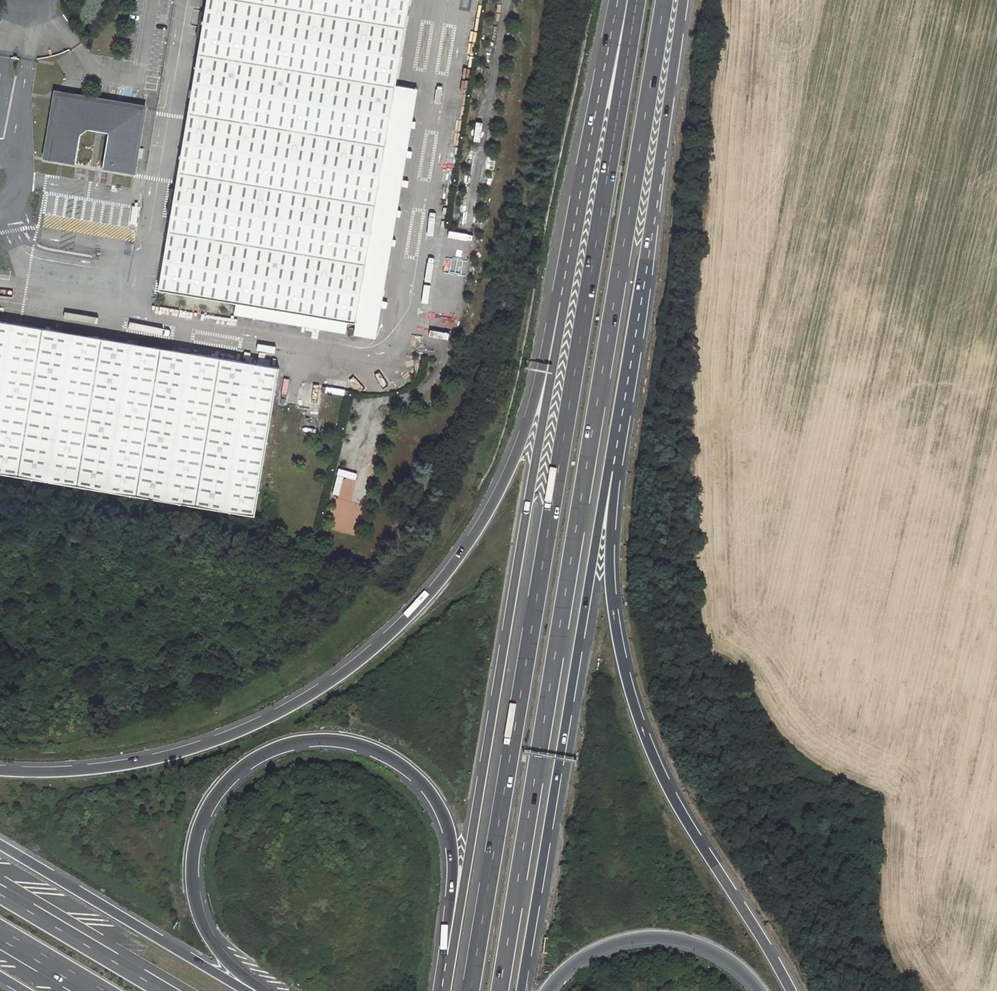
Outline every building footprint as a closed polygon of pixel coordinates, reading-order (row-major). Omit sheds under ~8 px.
[(157,287),(355,320),(408,0),(205,0),(157,287)] [(6,58),(1,85),(12,87),(17,60),(6,58)] [(55,89),(43,154),(65,158),(77,95),(77,93),(55,89)] [(131,171),(142,106),(77,95),(65,158),(65,160),(73,162),(78,133),(86,127),(107,130),(101,166),(131,171)] [(432,287),(432,293),(451,295),(451,288),(432,287)] [(253,514),(278,365),(0,320),(0,473),(253,514)]
